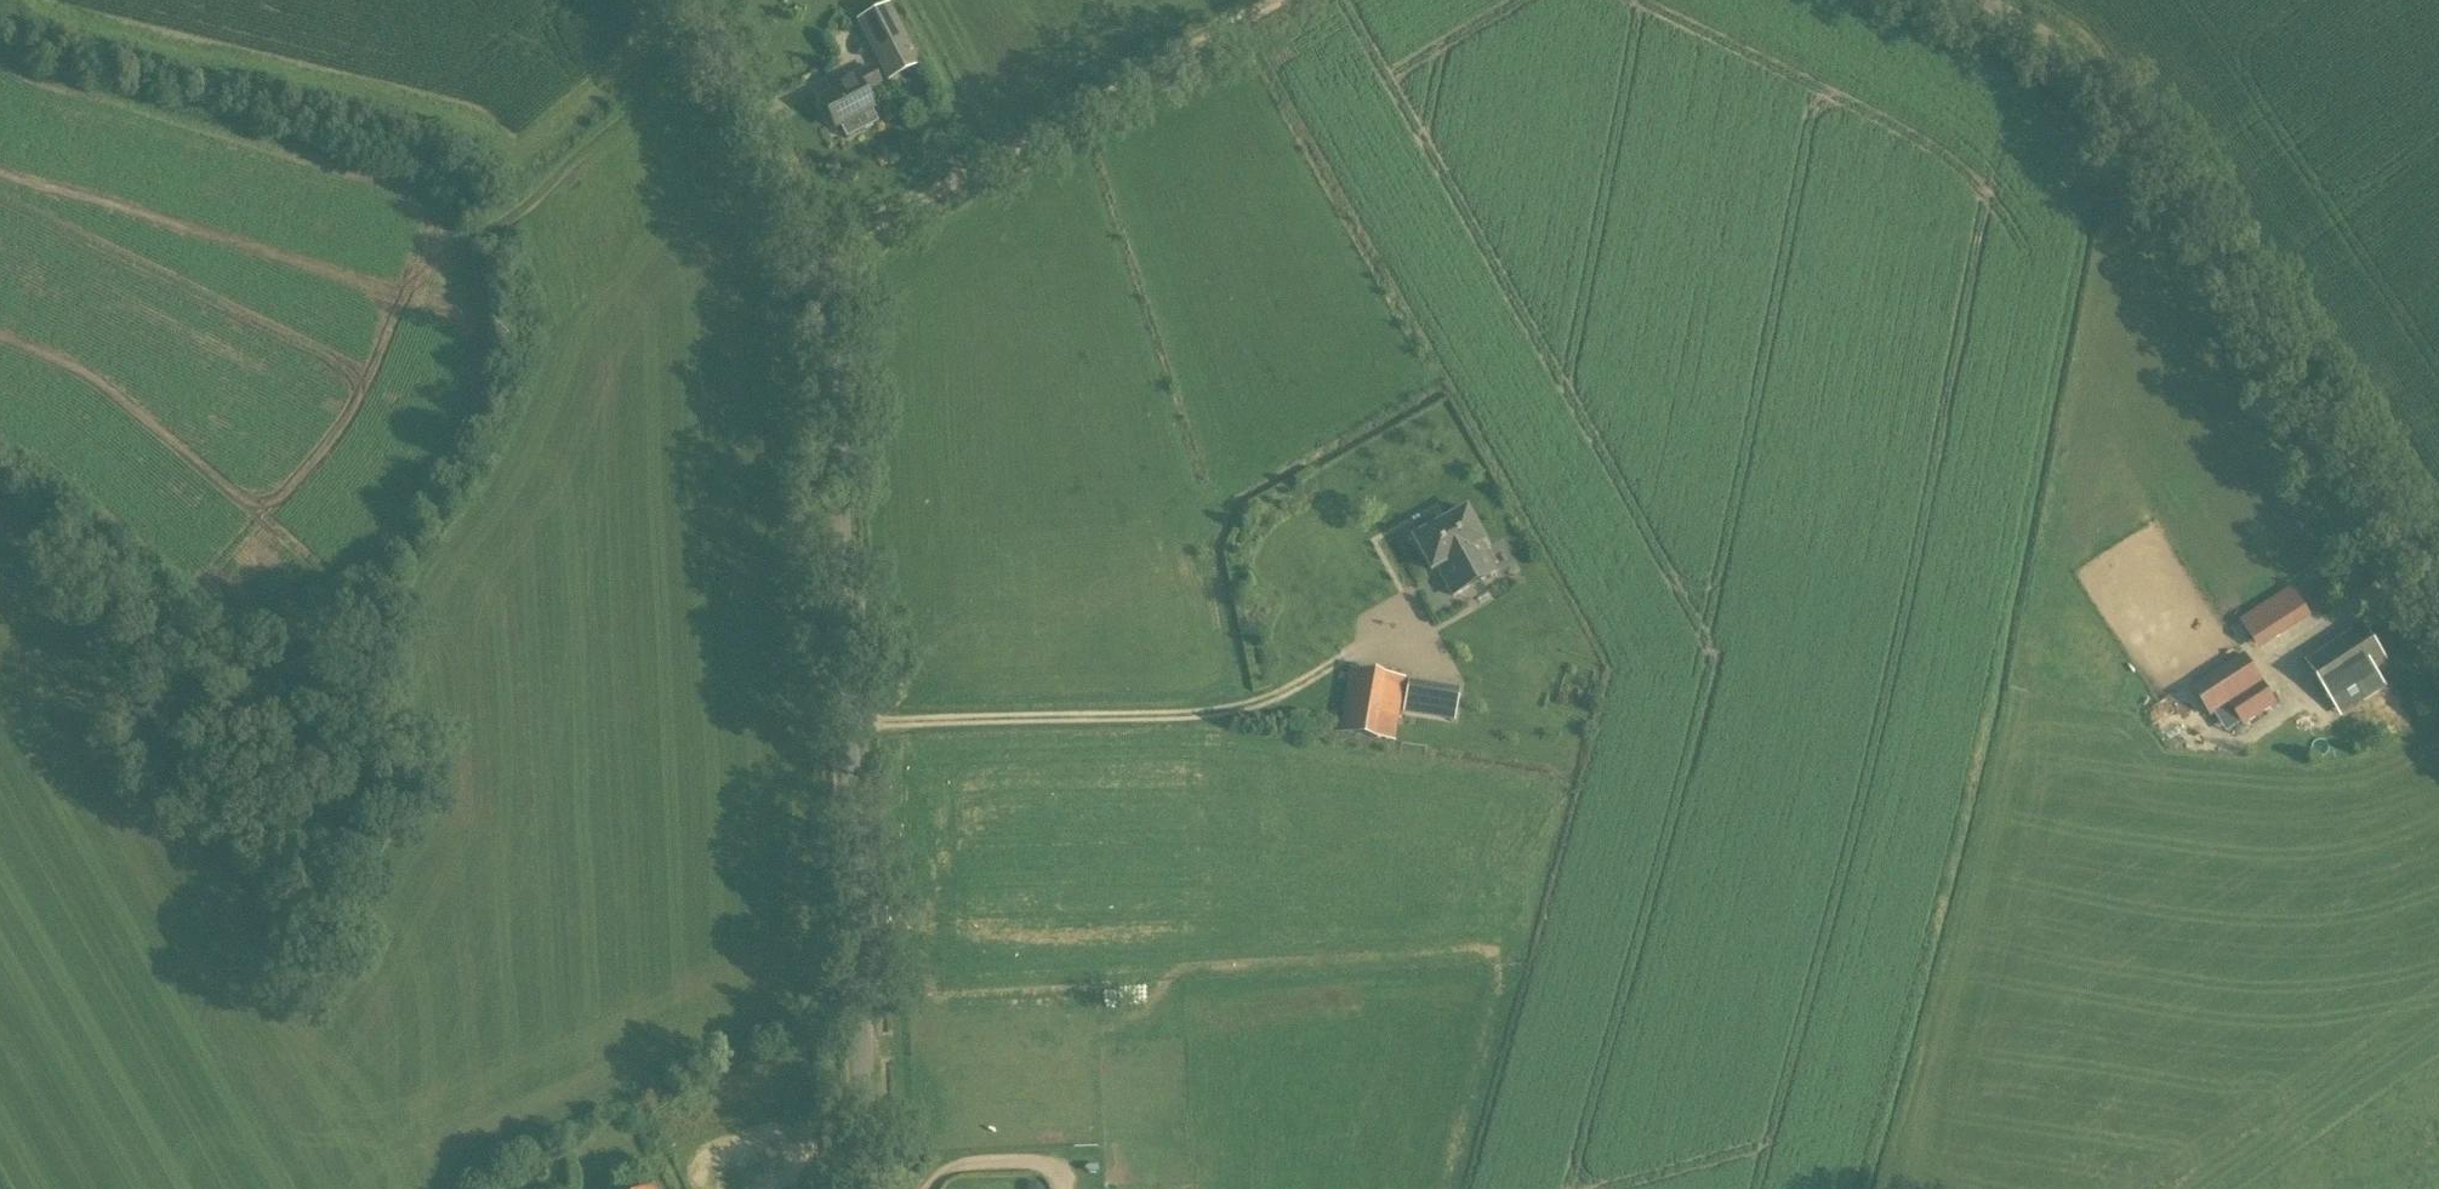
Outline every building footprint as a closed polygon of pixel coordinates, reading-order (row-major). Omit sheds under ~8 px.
[(905,34),(892,41),(891,40),(872,49),(888,81),(907,71),(907,70),(919,63),(905,34)] [(879,85),(871,69),(839,86),(842,91),(820,102),(834,129),(870,110),(862,94),(879,85)] [(1435,574),(1449,599),(1495,574),(1480,547),(1484,545),(1466,512),(1406,545),(1425,579),(1435,574)] [(2248,620),(2270,650),(2322,613),(2300,583),(2248,620)] [(2359,693),(2354,685),(2359,681),(2386,664),(2362,628),(2306,664),(2330,700),(2336,709),(2359,693)] [(2193,689),(2212,718),(2231,707),(2244,727),(2277,706),(2244,656),(2193,689)] [(1396,676),(1348,669),(1338,733),(1394,742),(1404,681),(1396,680),(1396,676)] [(1409,680),(1404,713),(1450,720),(1455,687),(1409,680)]
